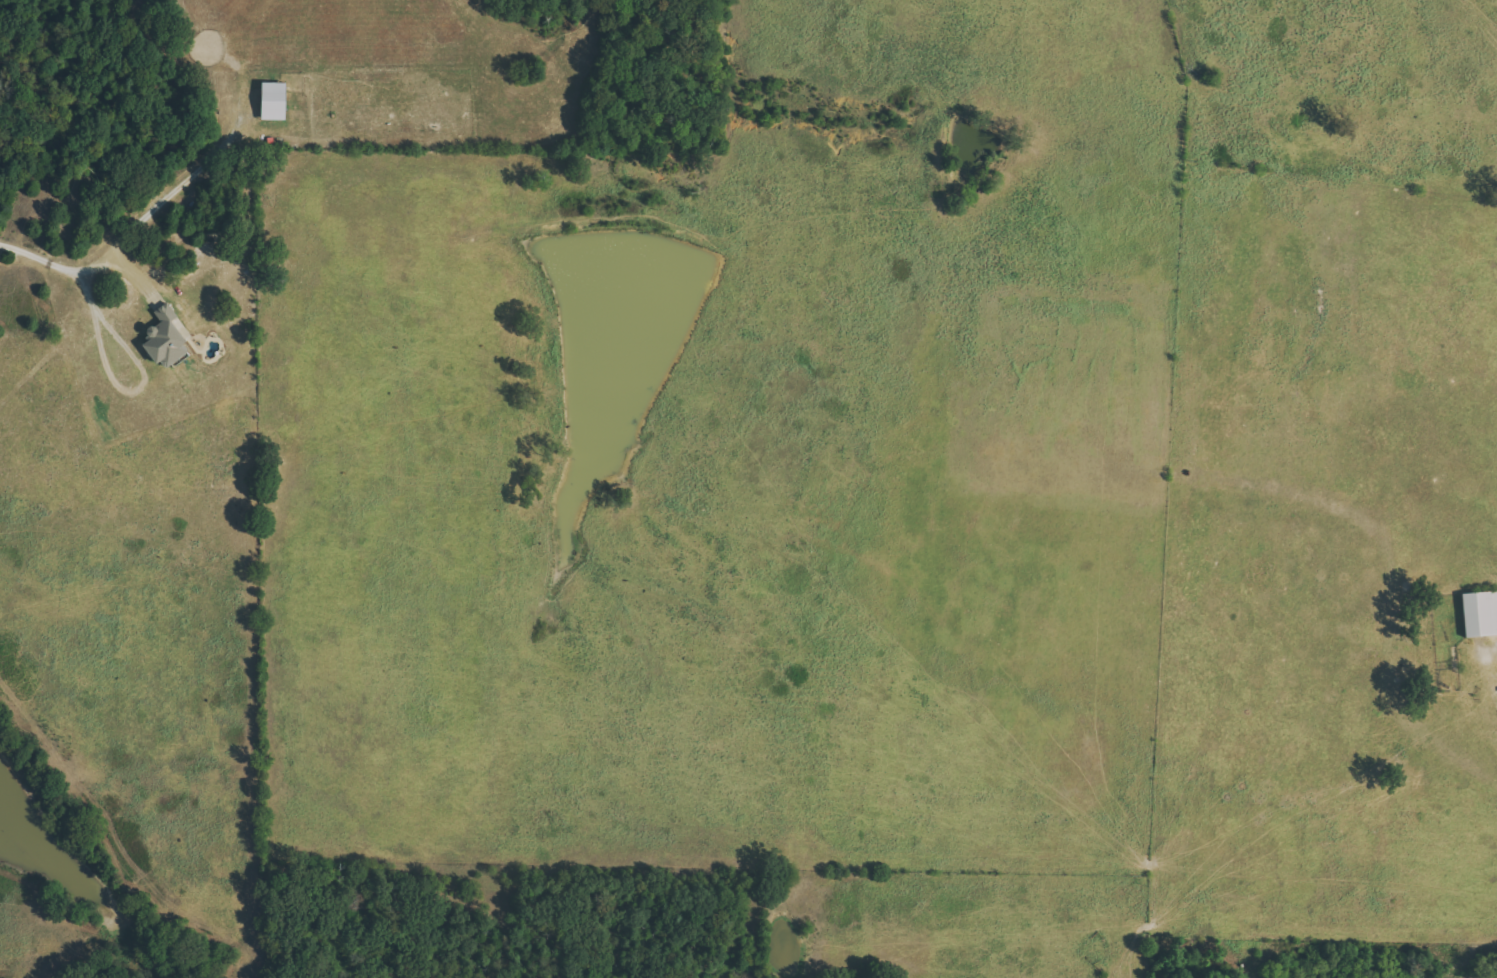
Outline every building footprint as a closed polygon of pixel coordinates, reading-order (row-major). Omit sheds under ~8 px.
[(268,120),(293,121),(294,83),(270,82),(268,120)] [(1464,637),(1496,634),(1496,590),(1459,594),(1464,637)]
